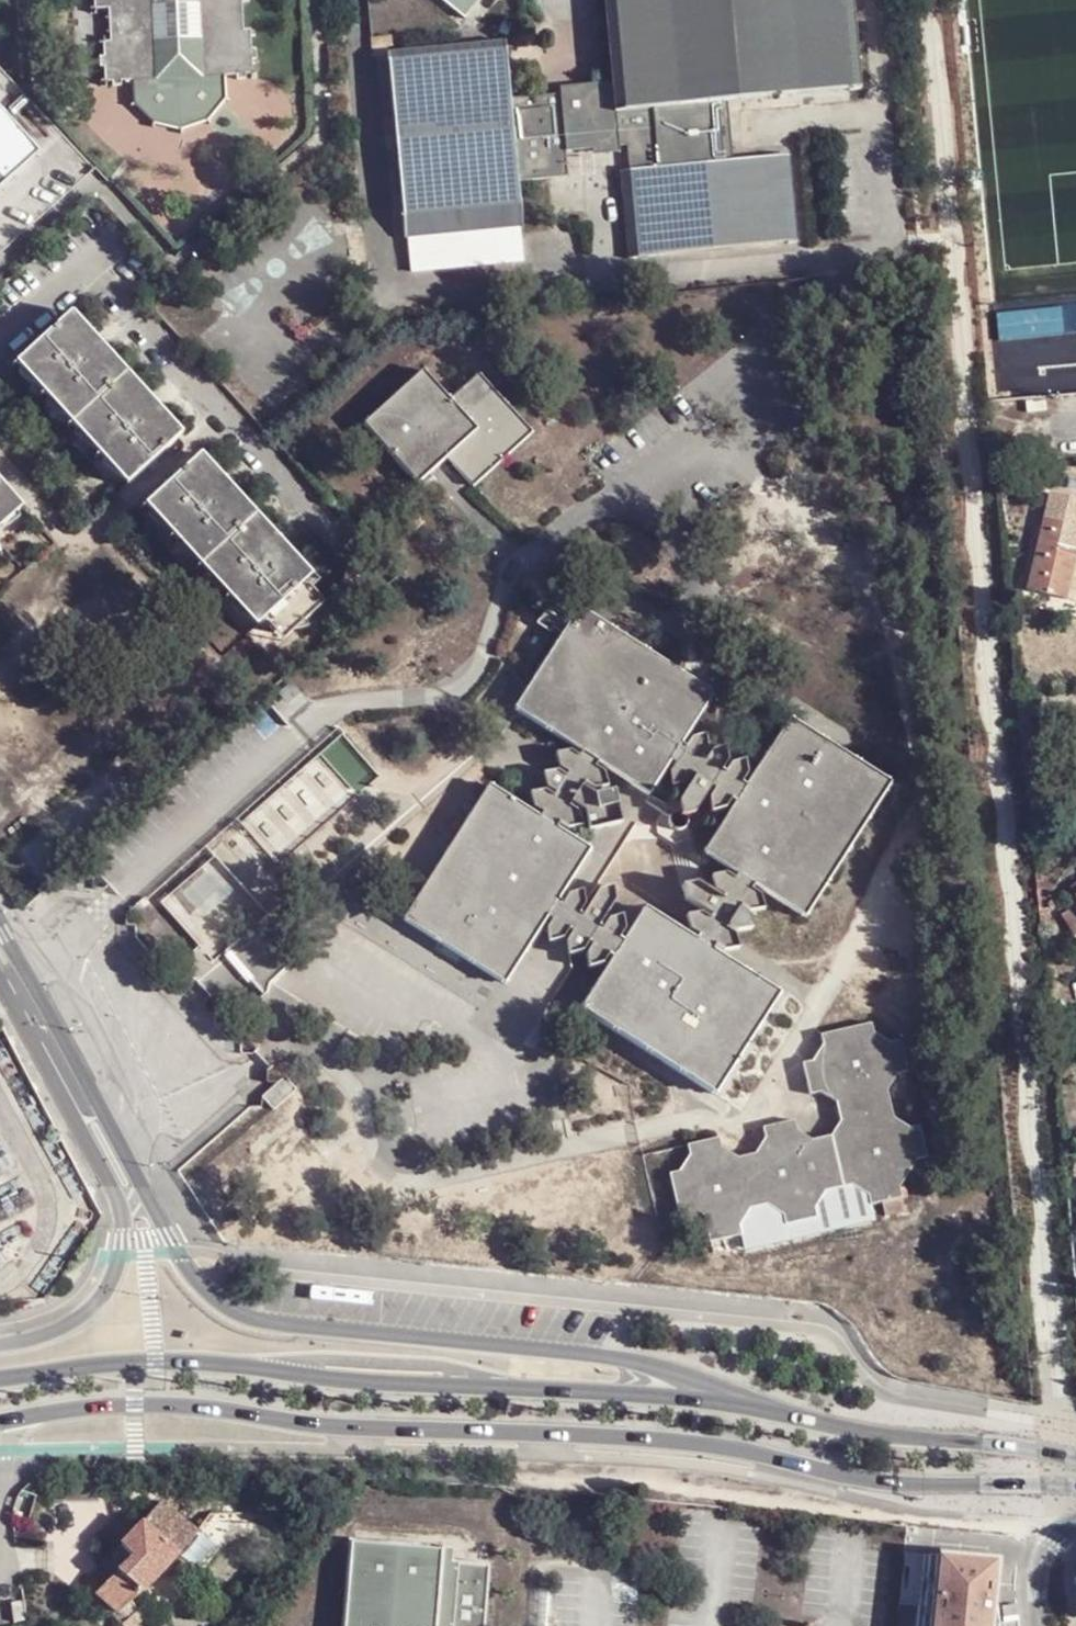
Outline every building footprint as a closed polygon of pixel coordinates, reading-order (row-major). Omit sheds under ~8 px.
[(135,104),(155,123),(182,127),(209,119),(225,99),(224,79),(234,78),(235,82),(245,82),(245,77),(252,77),(252,63),(255,62),(255,52),(251,52),(250,32),(243,31),(242,4),(249,2),(249,0),(96,0),(96,8),(108,8),(109,39),(103,40),(104,60),(100,60),(100,70),(105,71),(106,84),(121,85),(121,79),(132,79),(135,104)] [(464,23),(483,0),(436,0),(464,23)] [(728,107),(861,94),(853,0),(603,0),(611,85),(614,117),(728,107)] [(519,186),(510,94),(506,46),(388,57),(405,244),(523,233),(519,186)] [(614,117),(611,85),(510,94),(519,186),(569,181),(567,157),(592,154),(593,162),(620,159),(620,153),(627,152),(629,175),(733,165),(728,107),(614,117)] [(39,162),(0,117),(0,195),(39,162)] [(733,165),(629,175),(636,255),(797,240),(789,160),(733,165)] [(523,233),(405,244),(408,270),(526,258),(523,233)] [(47,387),(53,393),(78,420),(82,424),(104,448),(110,454),(135,480),(182,436),(157,422),(152,427),(136,411),(147,399),(125,376),(104,363),(101,361),(94,366),(85,357),(78,349),(90,339),(69,317),(23,360),(26,364),(47,387)] [(125,376),(90,339),(78,349),(85,357),(94,366),(101,361),(104,363),(125,376)] [(15,373),(47,387),(26,364),(15,373)] [(425,375),(366,430),(420,487),(449,462),(475,490),(533,438),(480,379),(452,404),(425,375)] [(78,420),(53,393),(42,403),(78,420)] [(182,436),(147,399),(136,411),(152,427),(157,422),(182,436)] [(1047,402),(1027,403),(1028,413),(1047,412),(1047,402)] [(104,448),(82,424),(72,434),(104,448)] [(135,480),(110,454),(100,462),(135,480)] [(152,502),(158,507),(177,528),(185,537),(206,559),(214,567),(237,593),(243,599),(265,622),(285,604),(298,617),(305,625),(323,608),(312,596),(303,589),(314,579),(290,565),(283,570),(268,553),(280,543),(258,519),(232,503),(224,510),(210,494),(223,482),(201,458),(152,502)] [(258,519),(223,482),(210,494),(224,510),(232,503),(258,519)] [(7,508),(13,502),(0,488),(0,514),(7,508)] [(177,528),(158,507),(146,517),(158,526),(177,528)] [(7,508),(0,514),(0,526),(8,525),(17,520),(7,508)] [(1045,595),(1067,601),(1075,566),(1075,552),(1062,548),(1067,525),(1047,519),(1030,591),(1045,595)] [(1067,525),(1062,548),(1075,552),(1075,527),(1067,525)] [(206,559),(185,537),(174,547),(186,555),(206,559)] [(290,565),(314,579),(311,577),(280,543),(268,553),(283,570),(290,565)] [(1045,595),(1041,609),(1075,619),(1075,566),(1067,601),(1045,595)] [(237,593),(214,567),(202,577),(211,585),(237,593)] [(303,589),(312,596),(321,587),(314,579),(303,589)] [(265,622),(243,599),(232,608),(246,618),(265,622)] [(285,604),(265,622),(273,626),(278,626),(282,625),(286,625),(290,624),(294,621),(298,617),(285,604)] [(535,812),(544,817),(542,821),(491,789),(405,922),(505,986),(549,921),(555,925),(550,931),(552,945),(564,941),(569,934),(574,937),(569,945),(572,957),(585,955),(589,947),(593,950),(588,958),(591,970),(604,967),(608,959),(613,962),(581,1011),(716,1097),(780,996),(714,954),(716,949),(725,955),(741,951),(737,939),(728,934),(730,931),(739,936),(754,931),(750,920),(741,914),(742,911),(751,916),(766,913),(762,898),(755,894),(757,889),(805,919),(890,785),(792,723),(749,787),(743,785),(750,776),(748,763),(732,766),(728,774),(724,772),(729,763),(727,749),(714,752),(709,761),(704,759),(709,751),(707,737),(692,742),(687,749),(682,745),(713,694),(581,611),(516,712),(581,754),(579,758),(574,754),(559,756),(561,771),(570,776),(568,780),(556,774),(546,775),(547,789),(558,796),(556,799),(545,793),(532,797),(535,812)] [(550,613),(539,629),(554,638),(564,623),(550,613)] [(338,747),(326,758),(355,788),(364,778),(338,747)] [(318,764),(307,774),(335,806),(346,796),(318,764)] [(299,781),(288,789),(317,821),(328,812),(299,781)] [(280,796),(270,806),(299,839),(309,829),(280,796)] [(262,813),(252,822),(280,854),(291,844),(262,813)] [(243,829),(232,840),(261,871),(272,861),(243,829)] [(226,846),(214,857),(242,888),(254,878),(226,846)] [(208,862),(195,872),(224,904),(237,893),(208,862)] [(189,879),(177,890),(205,922),(217,911),(189,879)] [(171,895),(160,905),(188,937),(199,927),(171,895)] [(670,1175),(682,1226),(692,1223),(709,1235),(711,1243),(744,1237),(743,1226),(751,1210),(769,1207),(786,1218),(788,1226),(820,1219),(818,1210),(828,1194),(855,1188),(870,1198),(872,1207),(903,1199),(901,1188),(917,1160),(928,1158),(922,1127),(912,1129),(896,1118),(889,1092),(896,1078),(909,1075),(902,1041),(889,1044),(874,1032),(873,1026),(822,1037),(824,1048),(814,1062),(804,1065),(812,1097),(822,1095),(837,1105),(841,1123),(833,1138),(814,1141),(797,1129),(795,1122),(763,1128),(766,1140),(756,1155),(736,1158),(723,1148),(722,1139),(689,1147),(691,1157),(682,1172),(670,1175)] [(287,1081),(263,1101),(274,1113),(291,1101),(291,1099),(299,1093),(287,1081)] [(85,1581),(118,1616),(146,1590),(198,1531),(159,1502),(139,1527),(85,1581)] [(337,1625),(478,1625),(482,1562),(432,1558),(433,1548),(342,1542),(337,1625)] [(902,1552),(899,1588),(918,1589),(914,1625),(984,1625),(986,1600),(984,1600),(987,1578),(993,1559),(902,1552)]
